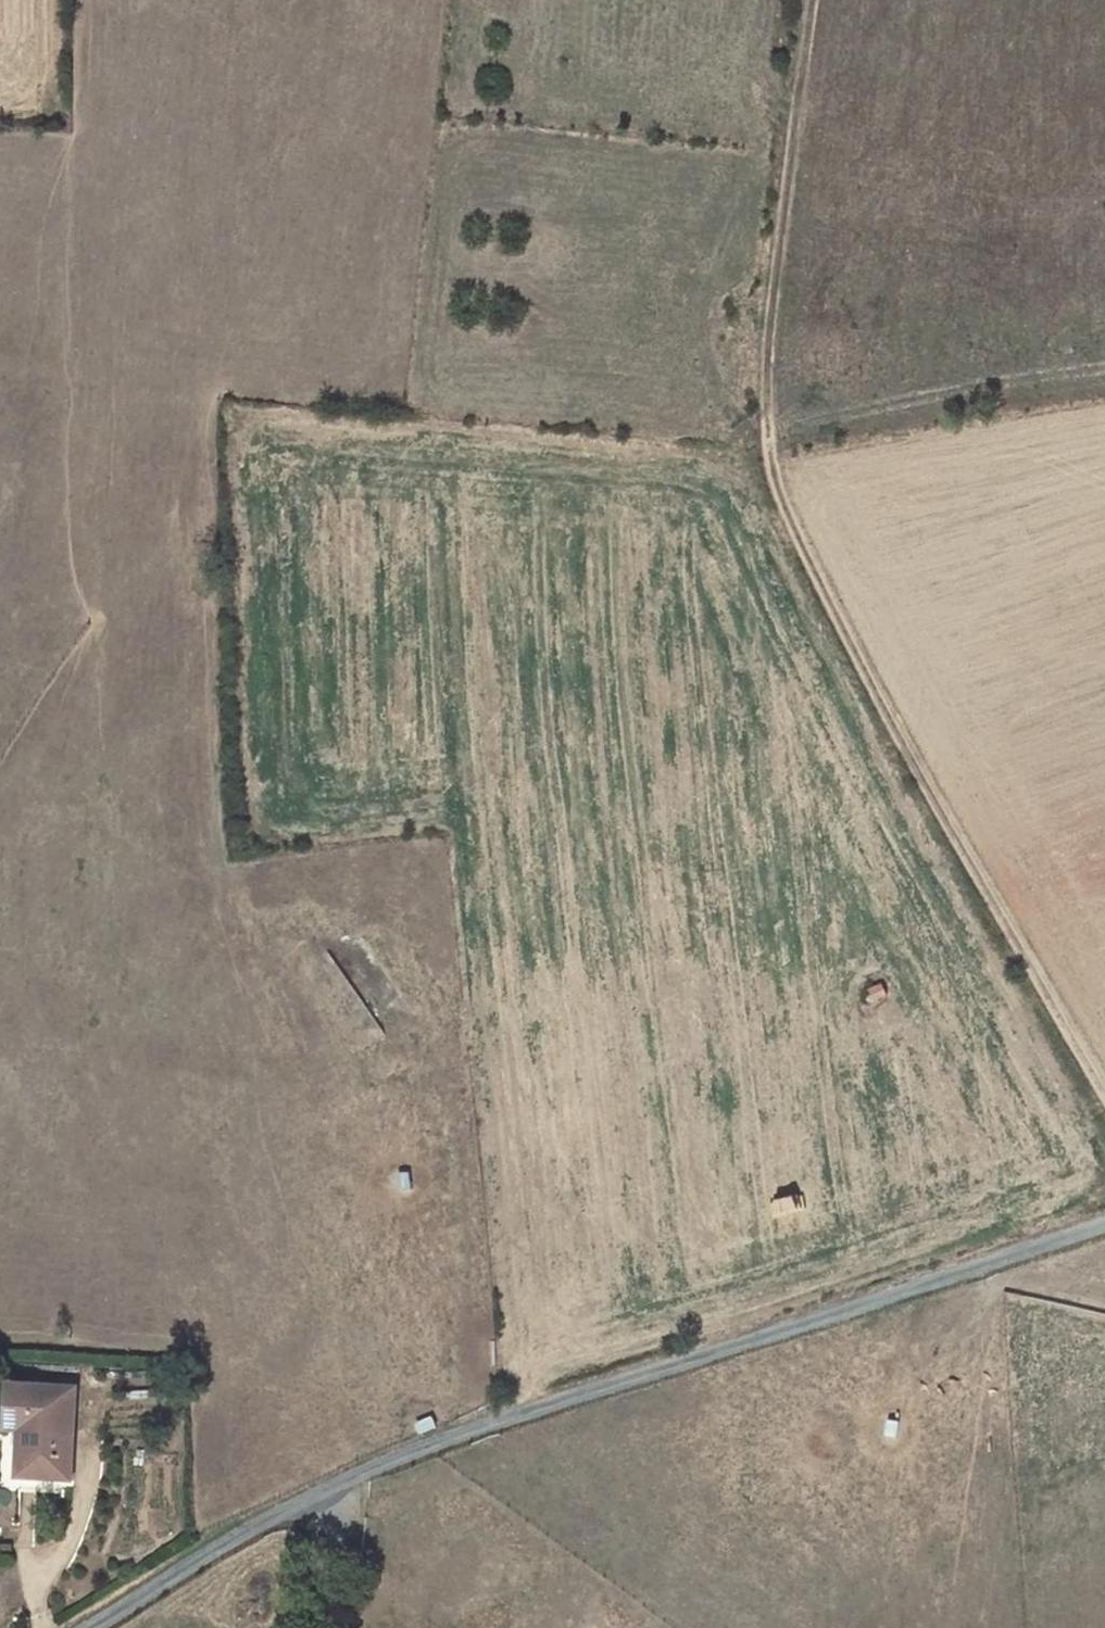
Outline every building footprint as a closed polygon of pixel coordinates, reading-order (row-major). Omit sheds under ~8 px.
[(864,993),(869,1001),(883,993),(879,985),(864,993)] [(13,1389),(12,1415),(31,1416),(29,1435),(30,1452),(23,1452),(23,1483),(75,1484),(77,1390),(13,1389)] [(31,1416),(12,1415),(12,1434),(29,1435),(31,1416)]
